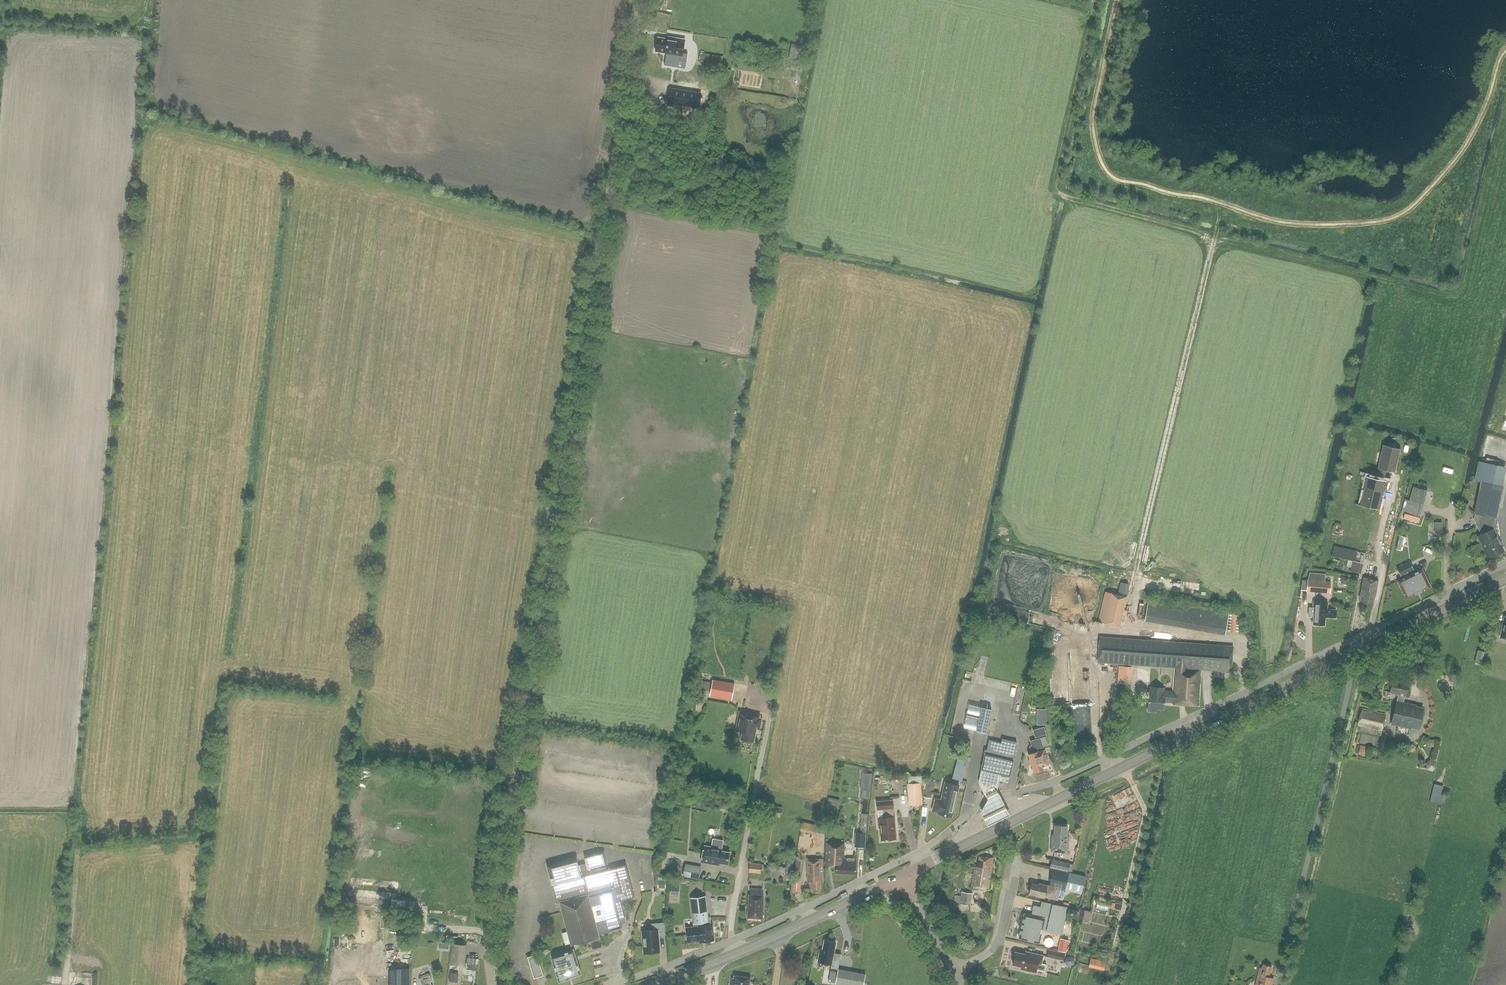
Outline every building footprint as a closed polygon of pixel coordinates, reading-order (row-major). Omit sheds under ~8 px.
[(685,39),(669,36),(669,39),(658,37),(656,52),(666,54),(666,56),(682,58),(685,39)] [(805,46),(792,44),(790,59),(802,61),(805,46)] [(723,65),(724,56),(700,52),(701,50),(697,50),(697,52),(690,51),(689,59),(696,59),(696,61),(723,65)] [(699,108),(701,94),(681,90),(671,89),(668,103),(679,104),(699,108)] [(1400,448),(1386,444),(1380,467),(1381,467),(1379,477),(1369,475),(1362,504),(1379,508),(1386,479),(1384,478),(1387,469),(1395,471),(1400,448)] [(1496,517),(1503,486),(1502,486),(1505,466),(1478,460),(1474,480),(1481,482),(1475,513),(1474,519),(1481,534),(1479,535),(1482,541),(1481,542),(1485,551),(1486,550),(1490,557),(1493,556),(1494,557),(1500,554),(1499,553),(1503,551),(1499,544),(1501,543),(1494,529),(1498,527),(1495,521),(1496,517)] [(1420,518),(1424,504),(1406,499),(1402,512),(1420,518)] [(1419,523),(1420,518),(1404,513),(1403,519),(1419,523)] [(1397,550),(1401,551),(1405,537),(1401,536),(1397,550)] [(1332,556),(1353,561),(1350,571),(1361,574),(1366,553),(1335,546),(1332,556)] [(1409,576),(1408,573),(1414,570),(1410,562),(1397,568),(1402,579),(1398,581),(1406,598),(1430,587),(1422,569),(1409,576)] [(1092,572),(1110,577),(1113,567),(1095,563),(1092,572)] [(1330,593),(1331,582),(1325,581),(1326,574),(1310,572),(1308,580),(1307,591),(1330,593)] [(1376,592),(1378,581),(1364,577),(1361,588),(1362,588),(1360,597),(1363,598),(1363,601),(1372,603),(1375,591),(1376,592)] [(1129,593),(1132,583),(1123,581),(1121,591),(1129,593)] [(1121,626),(1128,596),(1105,591),(1098,621),(1121,626)] [(1328,604),(1328,603),(1314,601),(1314,602),(1313,607),(1309,607),(1309,616),(1314,617),(1313,624),(1325,625),(1325,617),(1336,618),(1336,610),(1327,609),(1328,604)] [(1148,604),(1145,621),(1203,631),(1204,626),(1218,628),(1217,632),(1227,633),(1229,618),(1148,604)] [(1233,673),(1234,646),(1190,643),(1100,637),(1098,662),(1175,668),(1173,690),(1166,690),(1166,688),(1150,687),(1149,694),(1148,711),(1156,711),(1157,708),(1164,708),(1165,701),(1172,702),(1172,704),(1199,706),(1201,671),(1233,673)] [(1475,661),(1482,663),(1485,651),(1478,650),(1475,661)] [(1406,695),(1409,683),(1393,679),(1390,692),(1399,694),(1397,701),(1392,723),(1411,728),(1411,727),(1418,728),(1423,708),(1416,707),(1416,706),(1403,703),(1405,695),(1406,695)] [(732,700),(735,684),(713,680),(710,696),(732,700)] [(709,691),(710,682),(703,681),(702,690),(709,691)] [(987,733),(992,709),(970,704),(964,728),(987,733)] [(1040,723),(1050,723),(1050,707),(1039,707),(1040,723)] [(1382,730),(1386,716),(1362,710),(1358,724),(1382,730)] [(758,729),(760,718),(757,718),(758,715),(738,711),(734,731),(741,732),(740,739),(753,741),(755,729),(758,729)] [(1103,730),(1112,731),(1113,723),(1104,722),(1103,730)] [(1044,726),(1033,730),(1035,738),(1047,734),(1044,726)] [(1048,744),(1046,736),(1030,741),(1032,745),(1030,746),(1031,751),(1033,750),(1034,752),(1028,754),(1034,772),(1043,770),(1042,767),(1049,765),(1043,745),(1048,744)] [(1010,775),(1017,742),(1002,739),(1001,742),(989,740),(987,750),(985,749),(984,754),(986,755),(983,769),(981,779),(987,791),(997,787),(1000,772),(1010,775)] [(1358,754),(1368,756),(1370,747),(1360,745),(1358,754)] [(955,777),(964,779),(970,756),(961,754),(955,777)] [(1436,761),(1431,759),(1426,763),(1427,769),(1432,771),(1437,767),(1436,761)] [(934,780),(927,779),(924,797),(931,798),(934,780)] [(923,804),(921,782),(907,783),(909,805),(923,804)] [(959,786),(945,783),(941,801),(935,799),(932,812),(952,816),(959,786)] [(1444,785),(1435,783),(1430,801),(1443,804),(1445,794),(1442,793),(1444,785)] [(993,792),(983,797),(985,800),(978,813),(985,827),(1007,817),(993,792)] [(701,802),(681,797),(679,803),(699,807),(701,802)] [(839,799),(828,797),(826,805),(838,807),(839,799)] [(894,817),(893,808),(894,808),(893,800),(877,801),(877,810),(878,810),(879,827),(880,827),(881,840),(896,839),(895,817),(894,817)] [(734,803),(723,801),(721,808),(730,809),(730,813),(732,814),(734,803)] [(780,817),(782,808),(769,805),(767,813),(763,812),(762,818),(771,820),(772,816),(780,817)] [(815,835),(822,837),(824,827),(811,823),(809,830),(816,832),(815,835)] [(1068,852),(1069,835),(1067,835),(1068,826),(1055,825),(1054,838),(1052,838),(1051,851),(1068,852)] [(705,845),(702,862),(720,865),(721,863),(729,865),(731,851),(723,850),(723,848),(725,840),(713,838),(711,846),(705,845)] [(856,874),(856,859),(844,858),(844,843),(826,842),(826,863),(837,864),(836,873),(856,874)] [(627,865),(607,870),(606,864),(608,864),(605,851),(585,856),(587,865),(579,867),(577,857),(547,865),(557,902),(560,902),(571,944),(600,937),(599,932),(622,926),(616,902),(636,897),(627,865)] [(989,889),(994,858),(979,856),(977,867),(975,866),(972,886),(989,889)] [(802,877),(804,861),(795,859),(793,876),(802,877)] [(824,882),(823,859),(807,859),(808,882),(810,882),(810,889),(813,889),(813,892),(822,892),(821,882),(824,882)] [(1068,871),(1070,863),(1052,859),(1050,868),(1068,871)] [(753,862),(752,871),(764,872),(765,862),(753,862)] [(699,879),(701,867),(685,864),(683,877),(699,879)] [(1083,894),(1086,877),(1053,869),(1049,886),(1039,884),(1039,885),(1032,883),(1029,894),(1045,897),(1058,900),(1061,889),(1083,894)] [(804,879),(794,879),(794,891),(804,891),(804,879)] [(671,882),(671,895),(679,895),(680,883),(671,882)] [(762,895),(763,889),(751,889),(751,895),(749,895),(748,917),(748,918),(762,918),(764,895),(762,895)] [(960,904),(971,905),(972,893),(962,892),(961,896),(960,903),(960,904)] [(708,918),(706,896),(691,898),(694,926),(686,927),(688,943),(714,940),(712,931),(714,931),(713,925),(710,925),(709,918),(708,918)] [(1062,934),(1068,907),(1042,901),(1040,907),(1036,906),(1034,916),(1025,914),(1019,938),(1040,943),(1043,929),(1047,930),(1046,930),(1062,934)] [(1076,917),(1077,910),(1068,908),(1067,915),(1076,917)] [(1092,911),(1081,909),(1079,919),(1090,921),(1092,911)] [(424,936),(425,912),(418,912),(417,935),(424,936)] [(644,953),(661,952),(659,937),(666,936),(664,922),(651,924),(651,930),(641,930),(644,953)] [(820,950),(818,962),(832,965),(831,968),(838,969),(841,954),(834,953),(835,946),(832,945),(833,942),(825,940),(823,951),(820,950)] [(1059,943),(1058,950),(1066,952),(1068,945),(1059,943)] [(464,965),(466,945),(454,944),(452,964),(464,965)] [(559,982),(569,979),(569,978),(581,974),(574,949),(551,956),(559,982)] [(1063,960),(1065,953),(1049,950),(1048,957),(1063,960)] [(1029,955),(1016,952),(1013,965),(1022,967),(1021,969),(1036,973),(1036,970),(1045,971),(1047,964),(1042,963),(1044,956),(1030,953),(1029,955)] [(534,978),(544,975),(537,954),(528,957),(534,978)] [(1071,966),(1074,964),(1075,961),(1073,957),(1070,956),(1066,958),(1065,962),(1067,966),(1071,966)] [(1107,961),(1092,958),(1090,967),(1105,970),(1107,961)] [(1271,967),(1264,965),(1263,968),(1260,968),(1256,984),(1273,984),(1274,978),(1269,977),(1271,967)] [(410,969),(389,969),(389,984),(410,984),(410,969)] [(838,970),(836,983),(845,984),(864,984),(865,974),(838,970)] [(453,971),(451,979),(460,981),(461,973),(453,971)] [(431,981),(432,981),(430,975),(419,978),(422,984),(432,984),(431,981)] [(751,977),(735,975),(734,978),(732,978),(731,984),(750,984),(751,977)]
